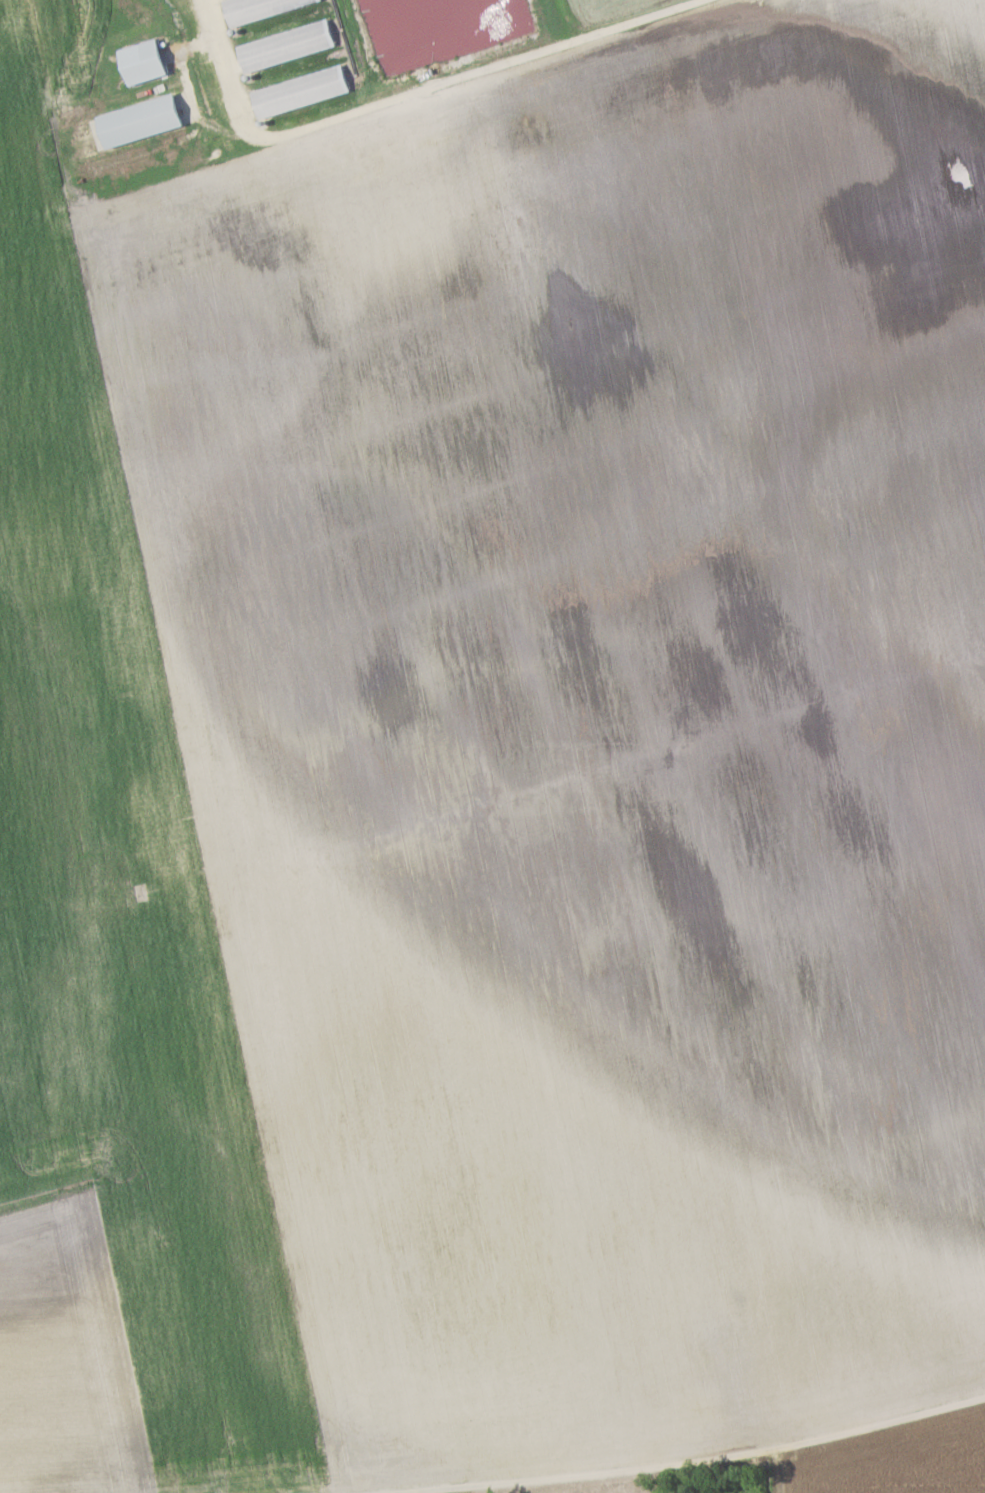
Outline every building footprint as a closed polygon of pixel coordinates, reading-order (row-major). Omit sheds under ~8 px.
[(323,0),(225,0),(231,27),(324,4),(323,0)] [(338,49),(331,21),(238,45),(246,73),(338,49)] [(120,51),(131,87),(171,76),(160,39),(120,51)] [(253,90),(260,118),(352,96),(345,67),(253,90)] [(186,128),(177,95),(99,117),(109,150),(186,128)]
